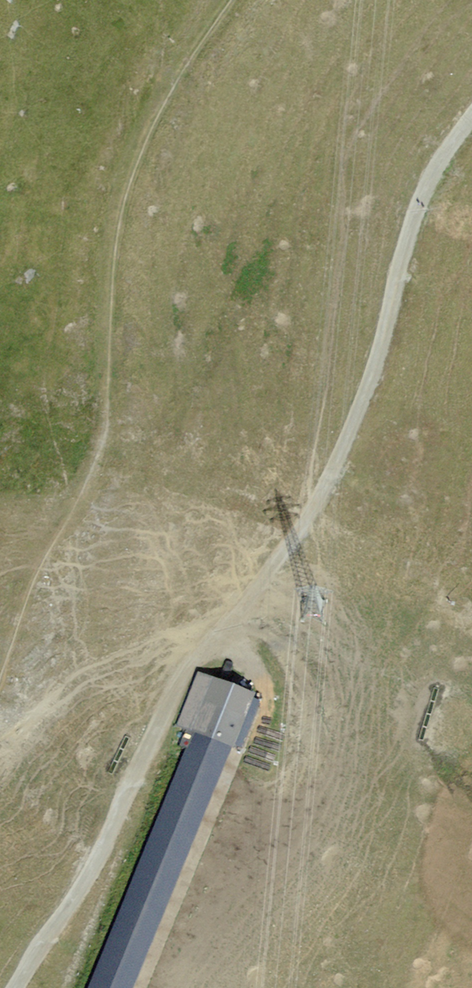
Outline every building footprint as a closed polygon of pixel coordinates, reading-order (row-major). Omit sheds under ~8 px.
[(255,694),(199,671),(176,724),(194,732),(232,747),(255,694)] [(194,732),(88,987),(132,987),(232,747),(194,732)]
